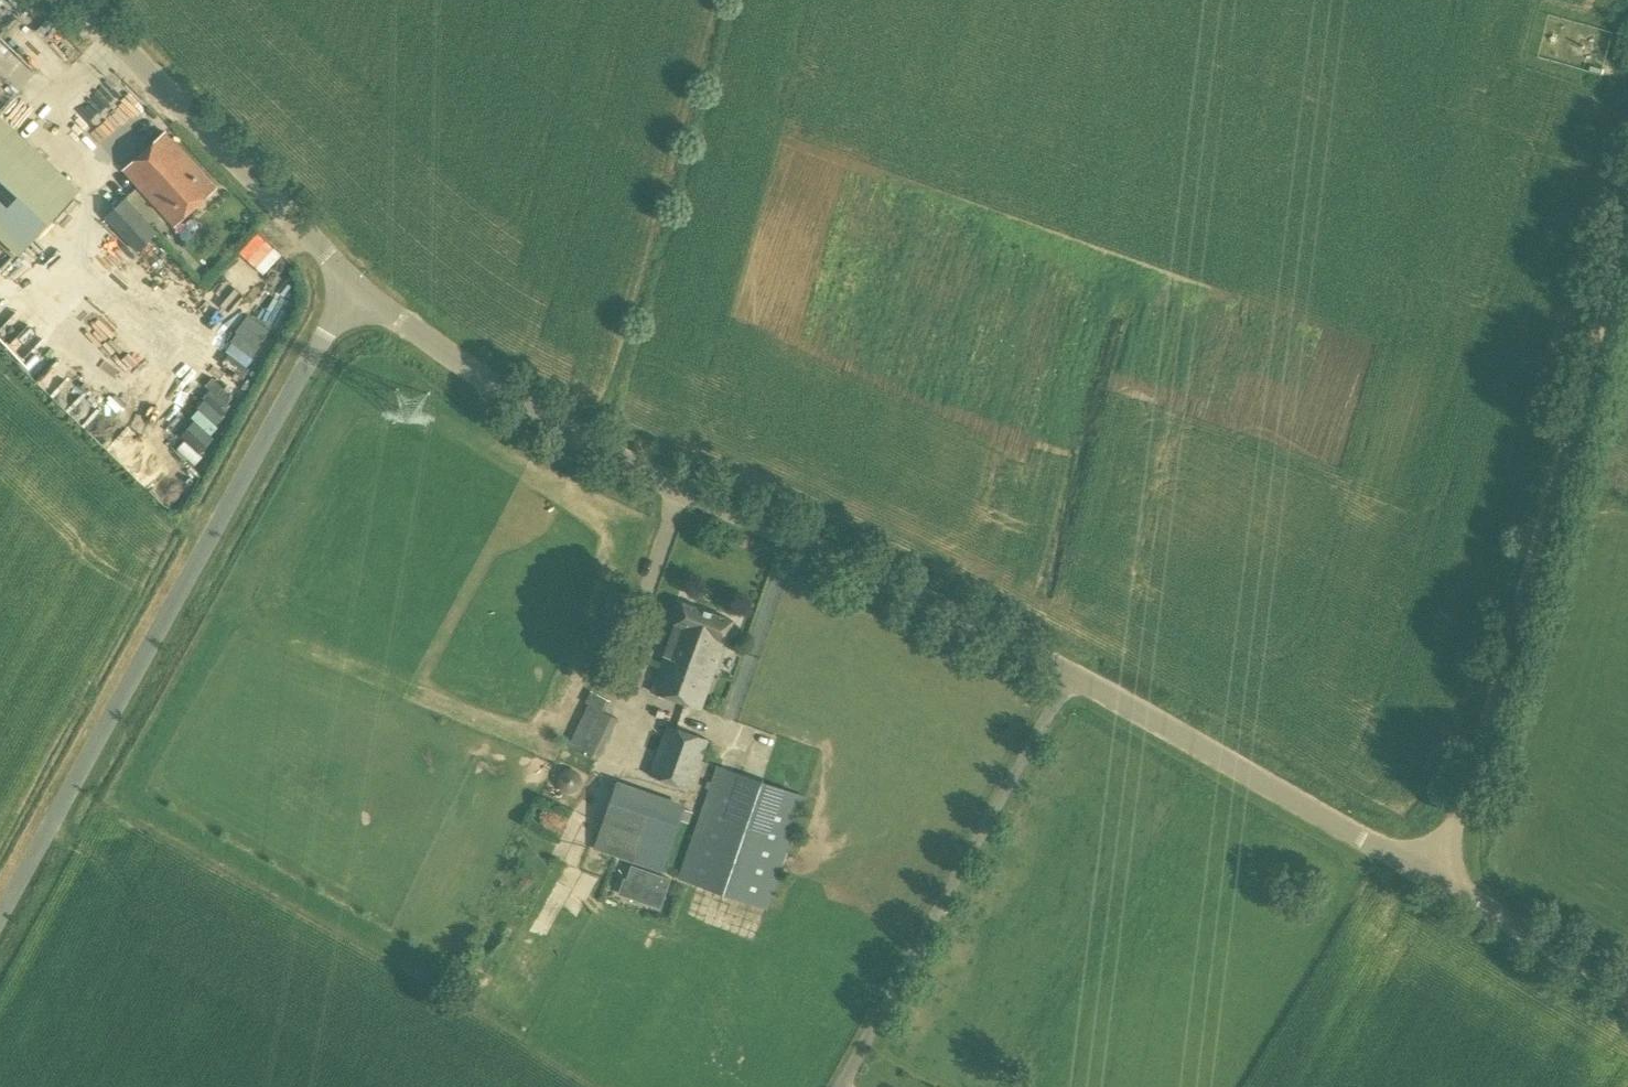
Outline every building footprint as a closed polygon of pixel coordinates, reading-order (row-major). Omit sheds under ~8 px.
[(69,58),(80,46),(63,30),(48,47),(56,54),(60,49),(69,58)] [(174,225),(216,186),(165,131),(123,169),(174,225)] [(32,145),(0,179),(0,238),(2,240),(19,256),(81,190),(32,145)] [(136,252),(158,232),(126,197),(104,217),(136,252)] [(252,311),(224,359),(249,374),(277,326),(252,311)] [(200,418),(178,443),(195,458),(246,398),(221,377),(192,412),(200,418)] [(676,698),(707,611),(682,602),(652,689),(676,698)] [(707,611),(676,698),(700,707),(732,620),(707,611)] [(597,760),(617,718),(604,712),(610,700),(590,690),(584,703),(588,704),(568,746),(597,760)] [(708,739),(666,725),(657,751),(648,748),(644,759),(653,762),(648,775),(691,789),(708,739)] [(768,909),(807,796),(717,765),(678,878),(768,909)] [(684,810),(685,804),(617,780),(593,848),(662,872),(679,821),(684,810)] [(691,813),(684,810),(679,821),(687,824),(691,813)] [(615,873),(608,891),(612,892),(608,901),(656,921),(667,894),(615,873)]
